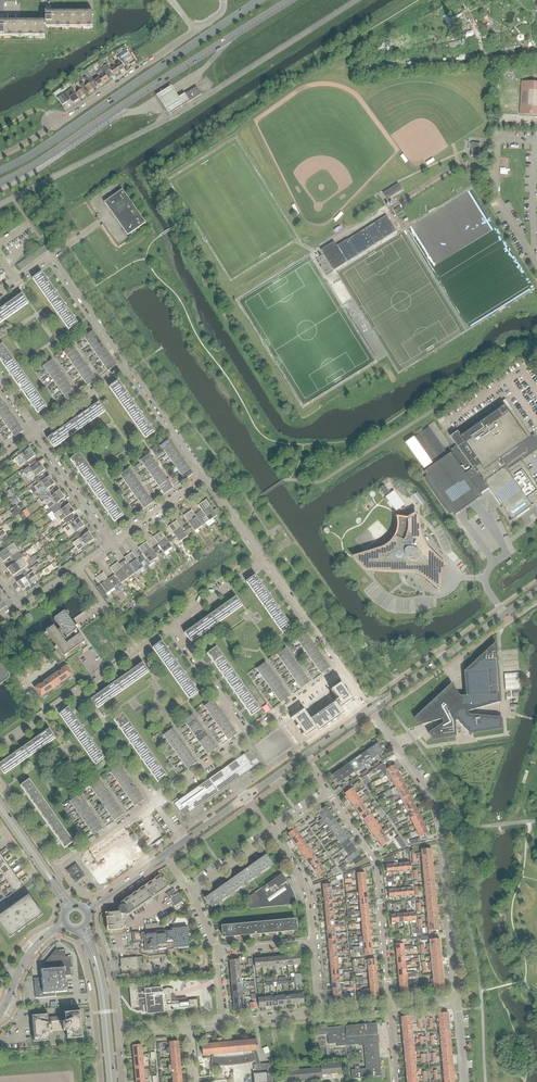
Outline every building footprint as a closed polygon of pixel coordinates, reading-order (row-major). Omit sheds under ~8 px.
[(45,36),(45,37),(46,37),(46,27),(93,27),(93,12),(52,12),(50,12),(48,12),(46,12),(45,12),(45,21),(4,21),(1,21),(0,21),(0,36),(45,36)] [(125,49),(119,54),(120,56),(123,60),(130,56),(125,49)] [(117,58),(120,62),(115,66),(119,71),(124,68),(123,67),(124,66),(126,65),(123,60),(120,56),(117,58)] [(119,71),(115,66),(111,69),(107,64),(104,66),(111,77),(119,71)] [(111,77),(104,66),(100,69),(103,74),(99,77),(103,83),(111,77)] [(89,92),(95,88),(94,87),(93,85),(88,79),(87,76),(84,78),(88,84),(86,86),(83,88),(84,90),(86,93),(89,91),(89,92)] [(103,83),(99,77),(94,80),(91,77),(88,79),(93,85),(94,87),(97,86),(103,83)] [(522,81),(520,114),(533,115),(536,115),(536,82),(522,81)] [(77,92),(80,98),(86,94),(84,91),(84,90),(83,88),(81,86),(78,88),(80,90),(77,92)] [(188,102),(201,94),(196,86),(184,94),(186,98),(188,102)] [(171,87),(156,96),(157,98),(160,102),(164,108),(168,115),(188,102),(186,98),(183,94),(178,98),(177,96),(175,93),(175,92),(172,88),(171,87)] [(78,100),(78,99),(76,96),(77,95),(73,89),(66,93),(63,96),(58,99),(62,105),(67,102),(66,101),(70,99),(73,103),(75,101),(76,102),(78,101),(78,100)] [(383,193),(387,199),(402,190),(398,183),(383,193)] [(128,235),(145,223),(122,190),(104,202),(128,235)] [(357,255),(396,231),(386,215),(354,235),(348,239),(347,239),(336,246),(334,242),(321,250),(334,270),(346,262),(358,255),(357,255)] [(41,291),(51,285),(42,272),(32,278),(41,291)] [(51,285),(41,291),(50,304),(60,298),(51,285)] [(9,303),(16,312),(28,303),(22,294),(9,303)] [(60,298),(50,304),(60,317),(69,310),(60,298)] [(3,321),(16,312),(9,303),(0,309),(0,317),(3,321)] [(69,310),(60,317),(69,330),(78,323),(69,310)] [(96,335),(93,331),(84,337),(87,341),(96,335)] [(87,341),(90,346),(99,339),(96,335),(87,341)] [(99,339),(90,346),(93,350),(102,344),(99,339)] [(13,360),(2,344),(0,346),(0,360),(4,366),(13,360)] [(93,350),(96,354),(105,348),(102,344),(93,350)] [(72,345),(63,351),(66,356),(75,349),(72,345)] [(105,348),(96,354),(99,358),(108,352),(105,348)] [(75,349),(66,356),(69,360),(78,354),(75,349)] [(99,358),(102,363),(111,356),(108,352),(99,358)] [(78,354),(69,360),(72,364),(81,358),(78,354)] [(111,356),(102,363),(105,367),(114,360),(111,356)] [(81,358),(72,364),(75,368),(84,362),(81,358)] [(13,360),(4,366),(15,382),(25,375),(13,360)] [(52,360),(43,366),(46,370),(55,364),(52,360)] [(105,367),(108,371),(117,365),(114,360),(105,367)] [(84,362),(75,368),(78,373),(87,366),(84,362)] [(55,364),(46,370),(49,374),(58,368),(55,364)] [(87,366),(78,373),(81,377),(90,371),(87,366)] [(58,368),(49,374),(52,379),(61,372),(58,368)] [(90,371),(81,377),(84,381),(93,375),(90,371)] [(61,372),(52,379),(55,383),(64,377),(61,372)] [(36,391),(25,375),(15,382),(26,397),(36,391)] [(93,375),(84,381),(88,386),(96,379),(93,375)] [(64,377),(55,383),(58,387),(67,381),(64,377)] [(67,381),(58,387),(61,391),(70,385),(67,381)] [(118,381),(109,387),(118,400),(127,393),(118,381)] [(70,385),(61,391),(64,396),(73,389),(70,385)] [(73,389),(64,396),(67,400),(76,394),(73,389)] [(36,391),(26,397),(38,413),(47,407),(36,391)] [(127,393),(118,400),(127,413),(136,406),(127,393)] [(452,437),(456,443),(457,445),(455,446),(454,447),(451,449),(453,452),(452,453),(424,472),(425,473),(427,475),(423,478),(434,493),(450,515),(453,512),(455,515),(455,516),(456,515),(478,499),(483,496),(482,496),(480,494),(489,488),(500,503),(501,505),(502,507),(501,508),(504,512),(506,511),(512,520),(511,521),(534,505),(536,509),(536,485),(523,460),(525,458),(526,457),(536,449),(536,446),(535,443),(536,442),(536,441),(535,442),(532,437),(533,437),(532,436),(530,438),(515,417),(517,416),(507,401),(506,400),(506,399),(502,402),(502,401),(478,418),(477,419),(457,433),(452,437)] [(91,408),(86,411),(92,420),(99,416),(105,411),(99,402),(93,406),(92,407),(91,408)] [(0,409),(0,416),(8,410),(5,406),(0,409)] [(136,406),(127,413),(136,425),(145,419),(136,406)] [(0,416),(0,417),(2,420),(11,414),(8,410),(0,416)] [(79,417),(74,420),(80,429),(87,424),(92,420),(86,411),(81,415),(80,415),(79,417)] [(11,414),(2,420),(5,425),(14,418),(11,414)] [(14,418),(5,425),(8,429),(17,422),(14,418)] [(145,419),(136,425),(145,438),(154,432),(145,419)] [(66,426),(61,429),(68,438),(74,433),(80,429),(74,420),(68,424),(67,424),(66,426)] [(17,422),(8,429),(11,433),(20,427),(17,422)] [(20,427),(11,433),(14,437),(23,431),(20,427)] [(429,427),(405,444),(424,469),(447,452),(429,427)] [(53,435),(47,439),(54,448),(61,442),(65,439),(67,438),(68,438),(61,429),(55,433),(53,435)] [(172,444),(169,439),(160,446),(163,450),(172,444)] [(159,444),(151,449),(156,455),(159,454),(157,451),(156,449),(160,446),(159,444)] [(172,444),(163,450),(166,454),(175,448),(172,444)] [(14,459),(17,463),(32,452),(30,448),(14,459)] [(175,448),(166,454),(169,459),(178,452),(175,448)] [(32,452),(17,463),(19,467),(35,456),(32,452)] [(178,452),(169,459),(172,463),(181,457),(178,452)] [(81,475),(90,468),(79,453),(70,459),(81,475)] [(149,454),(140,460),(143,465),(152,458),(149,454)] [(181,457),(172,463),(175,467),(184,461),(181,457)] [(152,458),(143,465),(146,469),(155,463),(152,458)] [(184,461),(175,467),(178,471),(187,465),(184,461)] [(26,467),(19,472),(22,476),(21,477),(23,480),(26,477),(42,466),(39,462),(32,467),(30,464),(26,467)] [(155,463),(146,469),(149,473),(158,467),(155,463)] [(187,465),(178,471),(181,476),(190,469),(187,465)] [(42,466),(26,477),(29,481),(45,470),(42,466)] [(158,467),(149,473),(152,477),(161,471),(158,467)] [(92,491),(101,484),(90,468),(81,475),(92,491)] [(129,468),(120,475),(123,479),(132,473),(129,468)] [(190,469),(181,476),(184,480),(193,474),(190,469)] [(161,471),(152,477),(155,482),(164,475),(161,471)] [(132,473),(123,479),(126,483),(135,477),(132,473)] [(164,475),(155,482),(158,486),(167,479),(164,475)] [(33,493),(36,491),(52,480),(49,476),(30,489),(33,493)] [(135,477),(126,483),(129,488),(138,481),(135,477)] [(167,479),(158,486),(161,490),(170,484),(167,479)] [(39,499),(49,492),(47,489),(55,484),(52,480),(36,491),(39,495),(37,496),(39,499)] [(138,481),(129,488),(132,492),(141,485),(138,481)] [(103,506),(112,500),(101,484),(92,491),(103,506)] [(170,484),(161,490),(164,494),(173,488),(170,484)] [(141,485),(132,492),(135,496),(144,490),(141,485)] [(384,485),(379,489),(384,496),(390,492),(384,485)] [(12,489),(7,492),(11,498),(16,495),(12,489)] [(49,492),(39,499),(42,502),(43,501),(46,505),(62,494),(59,490),(51,495),(49,492)] [(144,490),(135,496),(138,500),(147,494),(144,490)] [(394,490),(385,497),(396,511),(405,504),(401,499),(396,494),(394,490)] [(52,511),(60,506),(57,503),(65,498),(62,494),(46,505),(49,509),(50,508),(52,511)] [(147,494),(138,500),(141,504),(150,498),(147,494)] [(150,498),(141,504),(144,508),(144,509),(153,502),(150,498)] [(112,500),(103,506),(114,522),(123,515),(112,500)] [(206,500),(202,503),(213,518),(217,516),(206,500)] [(200,515),(206,523),(209,521),(213,518),(202,503),(198,505),(203,512),(200,515)] [(60,506),(52,511),(54,514),(53,515),(56,519),(72,508),(69,504),(62,509),(60,506)] [(72,508),(56,519),(59,523),(74,512),(72,508)] [(187,513),(199,529),(203,526),(202,525),(206,523),(200,515),(196,517),(191,510),(187,513)] [(420,577),(422,578),(438,591),(441,573),(447,567),(429,549),(428,549),(427,547),(426,545),(424,543),(424,542),(423,541),(423,540),(422,539),(422,538),(422,537),(421,536),(421,535),(421,534),(420,533),(417,512),(407,518),(395,517),(396,519),(396,520),(396,522),(397,523),(397,524),(397,526),(396,528),(396,529),(396,531),(395,533),(395,534),(394,535),(394,537),(393,537),(392,539),(391,540),(390,541),(390,542),(389,542),(388,544),(387,544),(386,545),(384,546),(383,547),(382,547),(380,548),(352,557),(364,571),(407,573),(409,573),(411,573),(413,574),(414,574),(416,575),(418,576),(419,576),(420,577)] [(199,529),(187,513),(184,515),(195,531),(199,529)] [(63,529),(66,533),(81,522),(79,518),(63,529)] [(176,521),(172,524),(183,539),(187,537),(176,521)] [(81,522),(66,533),(68,537),(84,526),(81,522)] [(172,524),(168,526),(179,542),(183,539),(172,524)] [(255,524),(253,526),(261,537),(263,535),(255,524)] [(444,531),(440,525),(435,529),(438,534),(444,531)] [(73,543),(76,547),(91,536),(89,532),(73,543)] [(161,532),(157,534),(168,550),(172,547),(161,532)] [(0,537),(0,543),(1,543),(3,546),(6,544),(4,541),(9,537),(6,533),(0,537)] [(168,550),(157,534),(153,537),(164,553),(168,550)] [(91,536),(76,547),(78,551),(83,547),(86,545),(94,540),(91,536)] [(146,542),(143,545),(154,560),(158,558),(146,542)] [(16,547),(13,543),(0,552),(0,558),(16,547)] [(139,547),(147,560),(145,561),(149,567),(155,563),(154,560),(143,545),(139,547)] [(0,558),(3,562),(10,557),(11,558),(13,560),(21,554),(18,551),(16,547),(0,558)] [(143,568),(132,552),(128,555),(139,571),(143,568)] [(10,572),(26,561),(23,557),(21,554),(13,560),(14,562),(15,563),(7,568),(10,572)] [(126,567),(132,575),(135,573),(139,571),(128,555),(124,558),(129,564),(126,567)] [(26,566),(28,565),(26,561),(10,572),(12,576),(20,571),(24,568),(26,566)] [(114,565),(125,581),(129,578),(128,578),(132,575),(126,567),(123,569),(118,562),(114,565)] [(111,577),(117,585),(121,583),(125,581),(114,565),(110,568),(115,575),(111,577)] [(17,582),(20,586),(35,575),(33,571),(17,582)] [(263,571),(240,587),(251,604),(252,603),(255,607),(254,607),(266,624),(289,607),(282,598),(275,602),(277,605),(268,611),(262,602),(261,603),(258,599),(259,598),(253,589),(261,583),(263,585),(270,581),(263,571)] [(99,575),(111,591),(114,588),(117,585),(111,577),(108,579),(103,573),(99,575)] [(35,575),(20,586),(22,590),(27,587),(29,590),(27,591),(27,592),(38,584),(36,581),(38,579),(35,575)] [(99,575),(96,578),(100,584),(97,587),(103,596),(105,594),(106,593),(107,594),(111,591),(99,575)] [(233,596),(203,623),(211,632),(243,603),(234,593),(232,595),(233,596)] [(71,621),(64,612),(54,619),(60,627),(67,637),(77,630),(71,621)] [(294,619),(289,622),(294,630),(299,627),(294,619)] [(255,621),(250,625),(255,631),(260,628),(255,621)] [(289,622),(284,625),(289,633),(294,630),(289,622)] [(201,624),(192,632),(201,645),(201,644),(204,648),(203,648),(212,661),(226,652),(224,649),(221,652),(213,641),(212,642),(210,638),(211,638),(201,624)] [(80,634),(66,643),(57,630),(54,625),(46,631),(63,656),(85,641),(80,634)] [(250,625),(245,628),(250,635),(255,631),(250,625)] [(284,625),(279,628),(284,636),(289,633),(284,625)] [(245,628),(240,632),(244,639),(250,635),(245,628)] [(279,628),(274,631),(279,639),(284,636),(279,628)] [(274,631),(268,634),(273,642),(279,639),(274,631)] [(240,632),(235,635),(239,642),(244,639),(240,632)] [(268,634),(263,637),(268,645),(273,642),(268,634)] [(297,640),(300,644),(309,638),(306,634),(297,640)] [(235,635),(229,639),(234,646),(239,642),(235,635)] [(263,637),(258,640),(263,648),(268,645),(263,637)] [(300,644),(303,648),(312,642),(309,638),(300,644)] [(229,639),(224,643),(229,650),(234,646),(229,639)] [(162,660),(171,654),(162,641),(153,648),(162,660)] [(303,648),(306,653),(315,646),(312,642),(303,648)] [(443,738),(456,736),(455,722),(455,721),(456,720),(469,734),(502,728),(501,717),(476,715),(470,715),(469,714),(468,711),(500,702),(496,650),(496,642),(464,671),(466,695),(465,695),(464,695),(464,694),(463,694),(462,694),(461,694),(461,695),(460,695),(459,695),(458,694),(458,693),(451,683),(414,717),(421,725),(442,719),(443,722),(442,723),(442,724),(438,726),(428,733),(432,736),(434,739),(443,738)] [(251,645),(246,649),(251,655),(256,651),(251,645)] [(306,653),(309,657),(318,651),(315,646),(306,653)] [(286,648),(277,654),(280,659),(289,652),(286,648)] [(246,649),(241,653),(246,659),(251,655),(246,649)] [(56,650),(50,654),(58,665),(63,661),(56,650)] [(309,657),(312,661),(321,655),(318,651),(309,657)] [(292,657),(289,652),(280,659),(283,663),(292,657)] [(241,653),(236,657),(241,663),(246,659),(241,653)] [(171,654),(162,660),(171,673),(180,667),(171,654)] [(312,661),(315,665),(324,659),(321,655),(312,661)] [(236,657),(231,661),(237,667),(241,663),(236,657)] [(295,661),(292,657),(283,663),(286,667),(295,661)] [(315,665),(318,670),(327,663),(324,659),(315,665)] [(5,682),(8,679),(9,679),(9,678),(10,678),(10,677),(10,676),(10,675),(10,674),(9,673),(8,672),(0,660),(0,685),(5,682)] [(298,665),(295,661),(286,667),(289,671),(298,665)] [(268,667),(265,662),(256,669),(260,673),(268,667)] [(129,672),(136,681),(149,672),(142,663),(129,672)] [(321,674),(330,668),(327,663),(318,670),(321,674)] [(70,668),(67,665),(35,688),(41,697),(73,675),(69,669),(70,668)] [(301,669),(298,665),(289,671),(292,676),(301,669)] [(180,667),(171,673),(180,686),(189,679),(180,667)] [(260,673),(263,677),(271,671),(268,667),(260,673)] [(304,674),(301,669),(292,676),(295,680),(304,674)] [(263,677),(266,682),(274,675),(271,671),(263,677)] [(117,681),(123,690),(136,681),(129,672),(117,681)] [(518,673),(504,674),(505,690),(519,689),(518,673)] [(307,678),(304,674),(295,680),(298,684),(307,678)] [(266,682),(269,686),(277,679),(274,675),(266,682)] [(301,688),(310,682),(307,678),(298,684),(301,688)] [(189,679),(180,686),(189,699),(198,692),(189,679)] [(269,686),(272,690),(280,684),(277,679),(269,686)] [(104,690),(110,699),(123,690),(117,681),(104,690)] [(272,690),(275,694),(283,688),(280,684),(272,690)] [(302,710),(292,717),(297,724),(301,730),(306,737),(317,729),(318,731),(325,726),(331,722),(337,717),(343,713),(340,708),(344,705),(351,700),(345,691),(340,684),(331,690),(336,697),(338,696),(340,700),(336,703),(330,707),(324,712),(318,716),(311,721),(312,722),(311,723),(307,717),(302,710)] [(275,694),(278,698),(286,692),(283,688),(275,694)] [(110,699),(104,690),(91,699),(98,708),(110,699)] [(278,698),(281,703),(290,697),(286,692),(278,698)] [(213,700),(204,706),(207,710),(216,704),(213,700)] [(207,710),(210,715),(219,708),(216,704),(207,710)] [(68,726),(77,720),(68,707),(59,714),(68,726)] [(210,715),(213,719),(222,713),(219,708),(210,715)] [(125,735),(134,729),(123,713),(114,719),(125,735)] [(216,723),(225,717),(222,713),(213,719),(216,723)] [(192,714),(184,720),(187,725),(196,719),(192,714)] [(219,727),(228,721),(225,717),(216,723),(219,727)] [(196,719),(187,725),(190,729),(198,723),(196,719)] [(77,720),(68,726),(73,733),(77,739),(86,733),(83,728),(82,726),(81,725),(77,720)] [(222,732),(231,725),(228,721),(219,727),(222,732)] [(198,723),(190,729),(193,733),(201,727),(198,723)] [(225,736),(234,730),(231,725),(222,732),(225,736)] [(201,727),(193,733),(196,738),(204,731),(201,727)] [(36,738),(42,747),(55,738),(49,729),(36,738)] [(134,729),(125,735),(136,751),(145,744),(134,729)] [(172,729),(163,735),(166,739),(175,733),(172,729)] [(228,740),(237,734),(234,730),(225,736),(228,740)] [(204,731),(196,738),(199,742),(207,736),(204,731)] [(86,733),(77,739),(82,746),(86,752),(95,745),(94,744),(92,740),(91,739),(90,738),(86,733)] [(166,739),(169,743),(178,737),(175,733),(166,739)] [(207,736),(199,742),(202,746),(210,740),(207,736)] [(169,743),(172,748),(181,741),(178,737),(169,743)] [(23,747),(30,756),(42,747),(36,738),(23,747)] [(205,750),(213,744),(210,740),(202,746),(205,750)] [(172,748),(175,752),(184,746),(181,741),(172,748)] [(378,743),(372,747),(378,755),(377,755),(379,756),(382,762),(388,758),(386,755),(385,754),(382,756),(380,753),(383,751),(378,743)] [(156,760),(145,744),(136,751),(147,766),(156,760)] [(208,755),(217,748),(213,744),(205,750),(208,755)] [(95,745),(86,752),(91,758),(95,765),(104,758),(103,756),(101,753),(100,752),(99,751),(97,747),(95,745)] [(175,752),(178,756),(187,750),(184,746),(175,752)] [(17,765),(30,756),(23,747),(11,756),(17,765)] [(372,747),(367,751),(372,759),(377,755),(378,755),(372,747)] [(178,756),(181,760),(190,754),(187,750),(178,756)] [(367,751),(361,755),(367,764),(370,763),(368,761),(372,759),(367,751)] [(254,767),(244,753),(178,800),(177,799),(172,802),(183,818),(254,767)] [(181,760),(184,765),(193,758),(190,754),(181,760)] [(355,759),(361,767),(363,765),(364,767),(367,764),(361,755),(355,759)] [(11,756),(0,763),(0,768),(4,774),(17,765),(11,756)] [(184,765),(187,769),(196,763),(193,758),(184,765)] [(355,759),(350,763),(355,771),(356,773),(358,771),(357,769),(361,767),(355,759)] [(156,760),(147,766),(158,782),(167,776),(156,760)] [(384,777),(386,776),(398,770),(395,765),(387,769),(385,765),(383,762),(375,768),(377,771),(380,769),(384,777)] [(344,767),(349,775),(355,771),(350,763),(344,767)] [(119,766),(110,772),(114,776),(122,770),(119,766)] [(344,767),(338,771),(344,779),(349,775),(344,767)] [(114,776),(117,781),(125,774),(122,770),(114,776)] [(389,782),(401,776),(398,770),(386,776),(389,782)] [(338,783),(344,779),(338,771),(332,775),(338,783)] [(117,781),(120,785),(128,779),(125,774),(117,781)] [(401,776),(389,782),(388,783),(390,786),(394,783),(395,787),(404,783),(401,776)] [(31,801),(40,795),(29,779),(20,785),(31,801)] [(120,785),(123,789),(131,783),(128,779),(120,785)] [(99,780),(90,786),(93,791),(102,785),(99,780)] [(123,789),(126,793),(134,787),(131,783),(123,789)] [(366,786),(370,792),(371,791),(375,789),(371,783),(371,784),(367,785),(366,786)] [(404,783),(395,787),(397,790),(394,792),(395,795),(407,789),(404,783)] [(93,791),(96,795),(105,789),(102,785),(93,791)] [(126,793),(129,798),(137,791),(134,787),(126,793)] [(345,796),(347,799),(356,793),(352,788),(345,793),(346,795),(345,796)] [(96,795),(99,799),(108,793),(105,789),(96,795)] [(400,796),(401,799),(410,795),(407,789),(395,795),(397,798),(400,796)] [(129,798),(132,802),(140,796),(137,791),(129,798)] [(99,799),(102,804),(111,797),(108,793),(99,799)] [(351,802),(352,804),(360,799),(356,793),(347,799),(350,803),(351,802)] [(385,800),(382,793),(375,797),(379,803),(385,800)] [(40,795),(31,801),(42,817),(51,810),(40,795)] [(82,799),(79,795),(70,801),(73,805),(82,799)] [(410,795),(401,799),(403,803),(400,804),(401,807),(413,801),(410,795)] [(132,802),(135,806),(143,800),(140,796),(132,802)] [(102,804),(105,808),(114,802),(111,797),(102,804)] [(76,810),(85,803),(82,799),(73,805),(76,810)] [(352,806),(355,810),(363,804),(360,799),(352,804),(353,805),(352,806)] [(406,809),(407,812),(416,808),(413,801),(401,807),(403,811),(406,809)] [(105,808),(108,812),(117,806),(114,802),(105,808)] [(79,814),(88,808),(85,803),(76,810),(79,814)] [(358,813),(360,815),(367,809),(363,804),(355,810),(357,813),(358,813)] [(108,812),(111,816),(120,810),(117,806),(108,812)] [(320,814),(321,816),(326,813),(326,812),(327,811),(328,813),(329,812),(326,807),(318,812),(314,814),(316,817),(320,814)] [(82,818),(91,812),(88,808),(79,814),(82,818)] [(410,818),(419,814),(416,808),(407,812),(409,815),(406,816),(407,819),(410,818)] [(360,817),(362,820),(371,814),(367,809),(360,815),(361,816),(360,817)] [(51,810),(42,817),(53,832),(62,826),(51,810)] [(111,816),(114,821),(123,814),(120,810),(111,816)] [(326,813),(321,816),(323,818),(319,821),(320,823),(331,815),(329,812),(328,813),(327,811),(326,812),(326,813)] [(85,822),(94,816),(91,812),(82,818),(85,822)] [(366,823),(367,825),(374,820),(371,814),(362,820),(365,824),(366,823)] [(419,814),(410,818),(413,824),(422,820),(419,814)] [(333,820),(335,820),(331,815),(320,823),(322,825),(325,822),(327,824),(332,821),(331,820),(333,819),(333,820)] [(88,826),(97,820),(94,816),(85,822),(88,826)] [(326,831),(337,823),(335,820),(333,820),(333,819),(331,820),(332,821),(327,824),(329,826),(325,829),(326,831)] [(91,831),(100,824),(97,820),(88,826),(91,831)] [(367,827),(370,831),(378,825),(374,820),(367,825),(368,826),(367,827)] [(422,820),(413,824),(417,830),(425,826),(422,820)] [(339,828),(340,827),(337,823),(326,831),(327,832),(331,830),(332,832),(337,829),(337,828),(338,827),(339,828)] [(94,835),(103,829),(100,824),(91,831),(94,835)] [(373,834),(374,835),(382,830),(378,825),(370,831),(372,834),(373,834)] [(62,826),(53,832),(64,848),(73,841),(62,826)] [(374,835),(375,837),(377,841),(386,835),(384,832),(389,828),(387,826),(382,830),(374,835)] [(417,830),(415,831),(416,834),(418,833),(420,837),(428,833),(425,826),(417,830)] [(330,840),(335,836),(343,831),(340,827),(339,828),(338,827),(337,828),(337,829),(332,832),(334,834),(329,838),(330,840)] [(288,836),(291,839),(299,834),(296,828),(288,833),(289,835),(288,836)] [(123,831),(83,859),(100,883),(135,858),(135,859),(139,856),(134,849),(135,849),(123,831)] [(343,831),(335,836),(338,840),(343,837),(343,836),(344,835),(345,836),(346,835),(343,831)] [(294,842),(295,844),(303,839),(299,834),(291,839),(293,843),(294,842)] [(343,837),(338,840),(335,843),(337,846),(348,839),(346,835),(345,836),(344,835),(343,836),(343,837)] [(381,844),(382,846),(389,841),(386,835),(377,841),(380,845),(381,844)] [(296,846),(298,850),(307,844),(303,839),(295,844),(297,846),(296,846)] [(350,844),(352,843),(348,839),(337,846),(339,848),(342,846),(344,848),(349,845),(348,844),(350,843),(350,844)] [(350,843),(348,844),(349,845),(344,848),(340,851),(343,855),(354,847),(352,843),(350,844),(350,843)] [(302,853),(303,854),(310,849),(307,844),(298,850),(301,854),(302,853)] [(356,852),(357,851),(354,847),(343,855),(344,857),(348,854),(349,856),(354,853),(354,852),(355,851),(356,852)] [(423,866),(433,865),(431,848),(421,849),(423,866)] [(303,857),(305,860),(314,854),(310,849),(303,854),(304,856),(303,857)] [(354,853),(349,856),(346,859),(349,862),(360,855),(357,851),(356,852),(355,851),(354,852),(354,853)] [(309,863),(310,865),(318,860),(320,858),(318,856),(316,857),(314,854),(305,860),(308,864),(309,863)] [(256,862),(253,865),(259,874),(265,870),(265,871),(267,870),(266,869),(272,864),(266,855),(263,857),(263,858),(261,860),(258,861),(259,862),(257,863),(256,862)] [(350,865),(354,862),(355,864),(360,860),(360,861),(363,859),(360,855),(349,862),(350,865)] [(393,872),(391,856),(384,859),(385,862),(389,862),(389,865),(386,865),(387,873),(393,872)] [(310,867),(313,871),(321,865),(318,860),(310,865),(311,866),(310,867)] [(11,869),(7,864),(0,869),(0,871),(3,875),(11,869)] [(68,872),(68,873),(71,876),(80,870),(76,864),(69,869),(69,870),(68,870),(68,871),(68,872)] [(239,874),(246,883),(252,879),(252,880),(254,879),(253,878),(259,874),(253,865),(250,867),(250,868),(248,869),(247,869),(245,871),(243,872),(242,872),(239,874)] [(325,870),(321,865),(313,871),(315,874),(316,874),(318,875),(325,870)] [(424,882),(434,881),(433,865),(423,866),(424,882)] [(331,870),(334,875),(335,875),(341,873),(336,866),(331,870)] [(7,881),(15,875),(11,869),(3,875),(7,881)] [(75,882),(82,877),(83,877),(83,876),(83,875),(83,874),(80,870),(71,876),(74,880),(75,882)] [(226,883),(232,893),(239,888),(239,889),(241,888),(240,887),(246,883),(239,874),(236,876),(236,877),(234,879),(234,878),(234,879),(232,880),(230,882),(229,881),(226,883)] [(290,886),(289,886),(286,882),(287,881),(282,874),(247,898),(251,909),(297,904),(296,902),(297,902),(296,900),(295,895),(291,887),(291,886),(290,886)] [(10,886),(19,880),(15,875),(7,881),(10,886)] [(160,875),(120,903),(122,905),(121,906),(120,906),(120,907),(119,908),(119,909),(119,910),(119,911),(119,912),(108,913),(108,912),(105,913),(106,917),(107,927),(107,931),(110,931),(110,930),(123,929),(123,928),(126,928),(125,921),(123,921),(123,919),(169,887),(168,885),(165,881),(164,882),(159,876),(160,875)] [(19,880),(10,886),(15,892),(23,886),(19,880)] [(426,898),(436,897),(434,881),(424,882),(426,898)] [(232,893),(226,883),(223,885),(223,887),(221,888),(218,890),(217,891),(215,891),(212,893),(219,902),(226,897),(226,898),(228,897),(227,896),(232,893)] [(172,890),(166,894),(174,905),(173,906),(174,907),(181,902),(182,904),(185,902),(183,900),(184,900),(178,893),(174,896),(172,894),(176,891),(174,888),(172,890)] [(219,902),(212,893),(205,898),(212,907),(219,902)] [(21,900),(15,904),(9,908),(10,908),(0,915),(0,924),(10,937),(43,914),(29,894),(21,900)] [(427,914),(437,913),(436,897),(426,898),(427,914)] [(437,913),(427,914),(429,931),(439,930),(437,913)] [(279,921),(280,931),(284,931),(285,930),(287,930),(290,930),(290,929),(292,929),(293,930),(297,930),(296,919),(289,920),(289,919),(287,919),(287,920),(279,921)] [(280,931),(279,921),(272,921),(272,920),(271,920),(271,922),(263,922),(264,933),(268,933),(268,932),(271,931),(271,932),(273,931),(276,931),(277,932),(280,931)] [(264,933),(263,922),(255,923),(255,922),(254,922),(254,923),(247,924),(247,935),(251,934),(252,933),(254,933),(257,933),(260,932),(260,933),(264,933)] [(247,935),(247,924),(239,924),(239,923),(237,924),(237,925),(230,925),(231,936),(235,936),(235,935),(238,934),(238,935),(241,934),(243,934),(244,935),(247,935)] [(231,936),(230,925),(222,926),(223,937),(231,936)] [(169,949),(189,946),(187,926),(171,928),(171,929),(167,929),(165,929),(132,932),(133,944),(140,943),(140,947),(140,949),(144,949),(145,949),(145,951),(150,950),(167,949),(169,949)] [(430,948),(431,957),(441,956),(440,938),(429,939),(430,944),(426,944),(427,949),(430,948)] [(363,942),(364,946),(353,947),(353,950),(355,950),(358,949),(372,948),(371,942),(363,942)] [(64,957),(63,951),(59,951),(56,948),(56,949),(44,963),(46,977),(34,978),(36,998),(56,996),(55,992),(67,991),(66,976),(71,975),(71,972),(70,972),(70,967),(73,967),(72,956),(64,957)] [(120,958),(121,969),(122,974),(138,972),(138,973),(139,973),(137,956),(132,957),(131,956),(130,955),(128,955),(127,956),(127,957),(120,958)] [(441,956),(431,957),(432,962),(432,966),(432,970),(433,974),(443,973),(441,956)] [(443,973),(433,974),(433,978),(431,979),(431,983),(434,983),(434,992),(445,991),(443,973)] [(169,988),(166,988),(163,990),(162,989),(162,988),(140,989),(140,984),(137,984),(137,983),(129,984),(131,1008),(137,1007),(137,1011),(143,1010),(143,1012),(147,1012),(147,1014),(164,1013),(164,1010),(167,1010),(167,1009),(172,1009),(172,1011),(174,1010),(174,1009),(198,1007),(197,999),(187,1000),(187,998),(177,998),(175,998),(174,994),(173,989),(169,988)] [(341,994),(333,995),(333,998),(332,998),(332,1000),(333,1000),(333,1001),(341,1000),(341,997),(347,997),(347,996),(350,996),(350,993),(341,994)] [(33,1016),(34,1028),(35,1042),(50,1040),(49,1032),(52,1032),(52,1033),(64,1032),(64,1031),(66,1031),(67,1039),(83,1037),(80,1011),(65,1013),(65,1017),(48,1018),(48,1014),(33,1016)] [(439,1031),(449,1030),(448,1012),(438,1013),(439,1031)] [(403,1034),(413,1033),(411,1016),(401,1017),(403,1034)] [(281,1035),(283,1061),(296,1060),(298,1081),(329,1081),(328,1077),(322,1077),(320,1056),(356,1053),(358,1081),(378,1081),(376,1053),(380,1052),(378,1029),(360,1031),(360,1033),(309,1038),(308,1033),(281,1035)] [(449,1030),(439,1031),(439,1033),(437,1033),(438,1040),(440,1039),(441,1048),(451,1047),(449,1030)] [(404,1051),(414,1050),(413,1033),(403,1034),(404,1051)] [(221,1038),(219,1038),(217,1038),(217,1043),(214,1043),(202,1044),(203,1055),(213,1054),(213,1056),(212,1056),(211,1066),(215,1066),(220,1066),(224,1066),(228,1066),(233,1065),(237,1065),(242,1064),(246,1063),(251,1062),(255,1061),(256,1061),(256,1064),(260,1064),(256,1051),(258,1050),(257,1039),(222,1042),(221,1038)] [(168,1053),(170,1054),(171,1059),(180,1059),(179,1051),(178,1051),(178,1049),(179,1049),(178,1041),(169,1042),(170,1048),(167,1049),(168,1053)] [(134,1057),(142,1056),(141,1044),(133,1045),(134,1057)] [(451,1047),(441,1048),(443,1065),(453,1064),(451,1047)] [(406,1069),(416,1068),(414,1050),(404,1051),(406,1069)] [(143,1068),(142,1056),(134,1057),(135,1069),(143,1068)] [(180,1066),(181,1066),(180,1059),(171,1059),(171,1065),(169,1066),(169,1071),(172,1071),(172,1077),(182,1076),(181,1068),(180,1068),(180,1066)] [(253,1073),(254,1081),(272,1081),(271,1063),(262,1064),(260,1064),(256,1064),(253,1064),(254,1073),(253,1073)] [(443,1065),(444,1081),(450,1081),(454,1081),(453,1064),(443,1065)] [(135,1069),(136,1081),(144,1080),(143,1068),(135,1069)] [(416,1068),(406,1069),(407,1081),(417,1081),(416,1068)]
